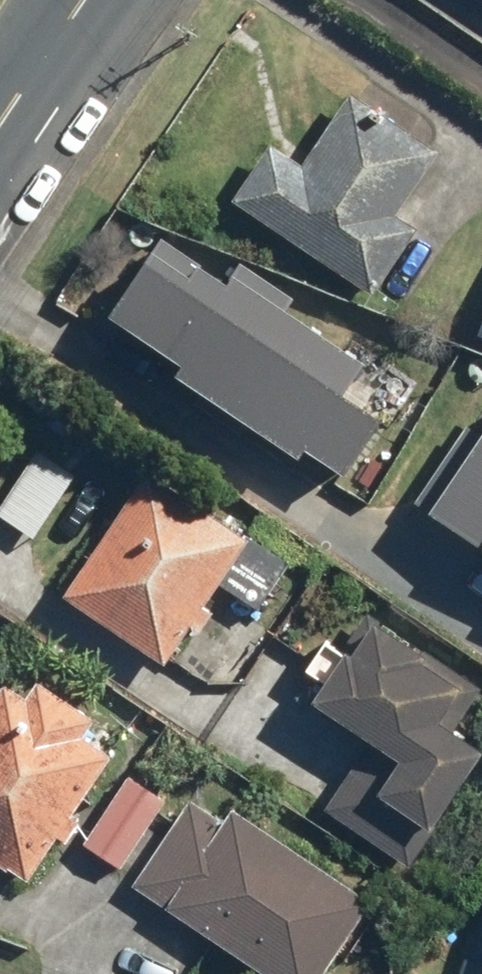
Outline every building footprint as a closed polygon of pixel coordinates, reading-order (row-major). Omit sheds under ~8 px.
[(268,145),(230,201),(371,296),(417,229),(395,214),(439,150),(352,91),(300,167),(268,145)] [(184,269),(120,361),(313,493),(369,411),(304,366),(311,356),(184,269)] [(481,436),(467,428),(416,506),(481,548),(481,434),(481,436)] [(0,504),(0,515),(33,538),(78,475),(39,448),(0,504)] [(144,470),(59,597),(161,666),(246,538),(144,470)] [(367,743),(323,808),(404,863),(480,751),(451,732),(481,688),(422,648),(417,655),(362,619),(306,702),(367,743)] [(0,691),(0,862),(27,880),(111,757),(81,737),(93,718),(37,680),(25,699),(4,685),(0,691)] [(127,775),(83,840),(123,867),(167,802),(127,775)] [(134,884),(266,973),(322,973),(373,900),(235,806),(224,821),(192,799),(134,884)] [(464,973),(481,973),(481,923),(464,973)]
